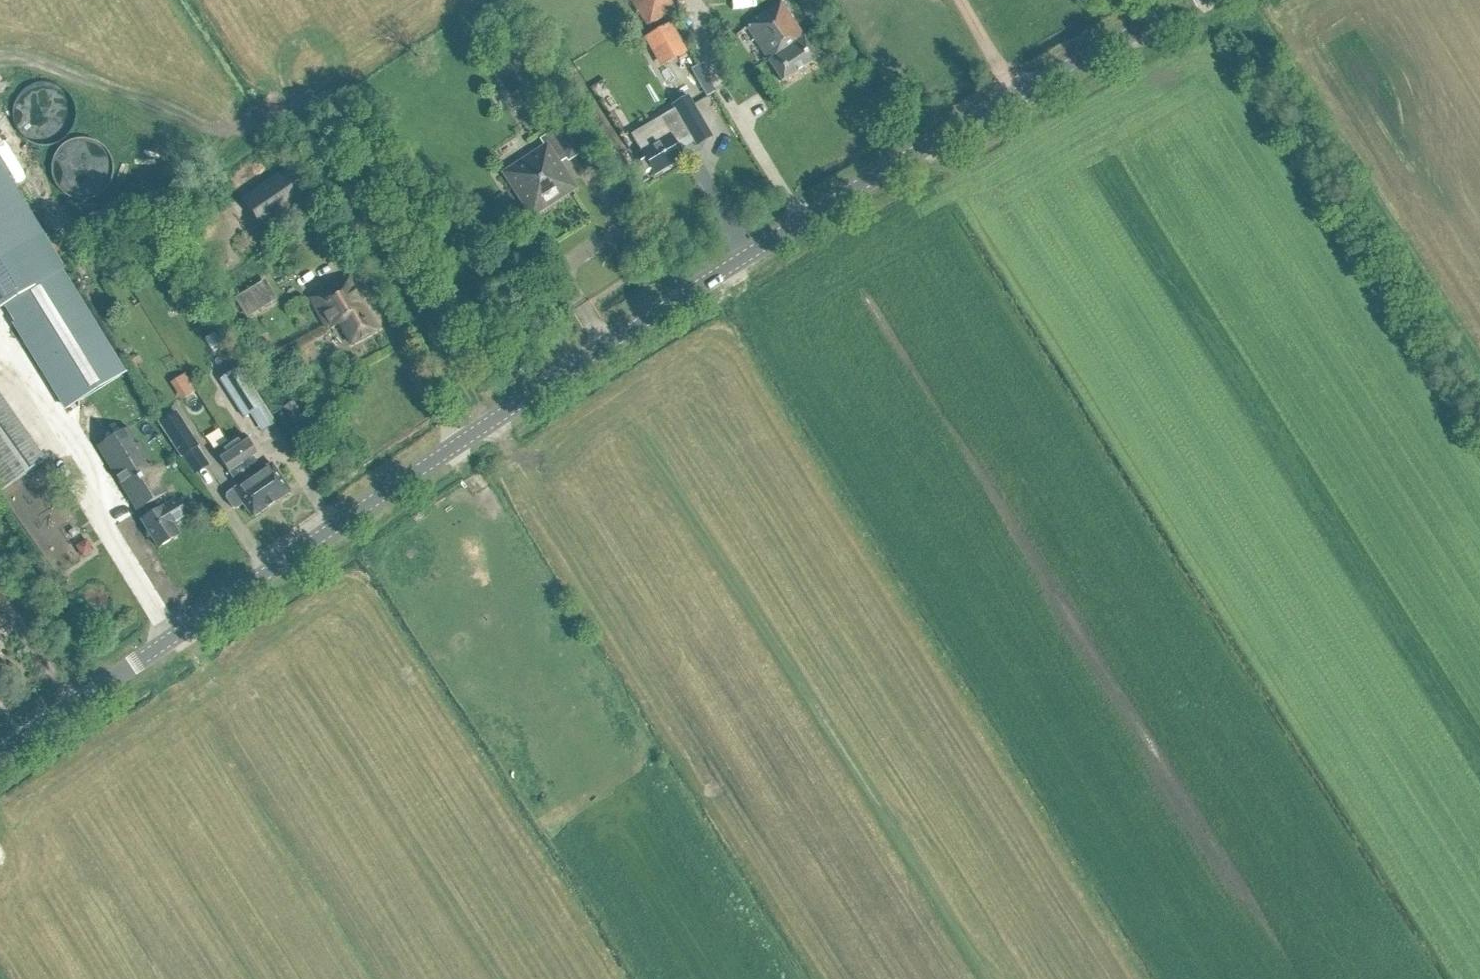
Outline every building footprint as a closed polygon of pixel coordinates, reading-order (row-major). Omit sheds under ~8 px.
[(647,27),(674,9),(668,0),(630,0),(647,27)] [(797,1),(805,18),(813,14),(806,0),(799,0),(797,1)] [(781,83),(817,59),(780,3),(755,19),(756,22),(746,28),(781,83)] [(669,25),(647,37),(662,65),(685,53),(669,25)] [(640,152),(653,176),(682,159),(675,147),(690,137),(685,129),(700,120),(687,98),(671,107),(673,110),(657,120),(663,129),(636,145),(640,152)] [(551,132),(568,157),(583,147),(567,121),(551,132)] [(85,140),(80,140),(74,140),(69,141),(65,144),(60,147),(57,150),(54,155),(51,159),(50,164),(50,170),(50,175),(51,180),(54,185),(57,189),(60,193),(64,196),(69,198),(74,199),(79,200),(85,199),(90,198),(95,196),(99,193),(103,189),(106,185),(108,180),(109,175),(110,170),(109,164),(108,159),(108,158),(106,155),(103,150),(99,147),(95,144),(90,141),(87,140),(85,140)] [(571,188),(545,148),(505,174),(531,215),(571,188)] [(261,229),(306,198),(285,169),(241,200),(261,229)] [(1,308),(64,410),(86,396),(120,375),(115,366),(0,175),(0,309),(1,308)] [(350,345),(379,330),(367,308),(366,308),(349,277),(309,299),(326,330),(337,325),(338,324),(350,345)] [(115,366),(120,375),(86,396),(103,423),(88,432),(87,433),(95,446),(149,413),(118,363),(115,366)] [(221,381),(244,417),(261,406),(239,370),(221,381)] [(45,461),(0,396),(0,492),(45,461)] [(292,402),(282,408),(292,425),(302,418),(292,402)] [(181,459),(199,446),(175,412),(157,424),(181,459)] [(177,536),(173,528),(186,520),(174,502),(173,503),(127,428),(96,447),(136,512),(143,508),(148,517),(141,521),(157,548),(177,536)] [(241,463),(246,471),(271,506),(290,492),(271,464),(259,472),(250,458),(252,456),(239,438),(229,445),(241,463)] [(251,519),(271,506),(246,471),(241,463),(229,445),(215,454),(234,480),(238,486),(226,494),(225,499),(231,508),(236,509),(242,505),(251,519)] [(406,537),(419,527),(413,519),(400,529),(406,537)] [(86,541),(75,547),(82,558),(92,551),(86,541)]
